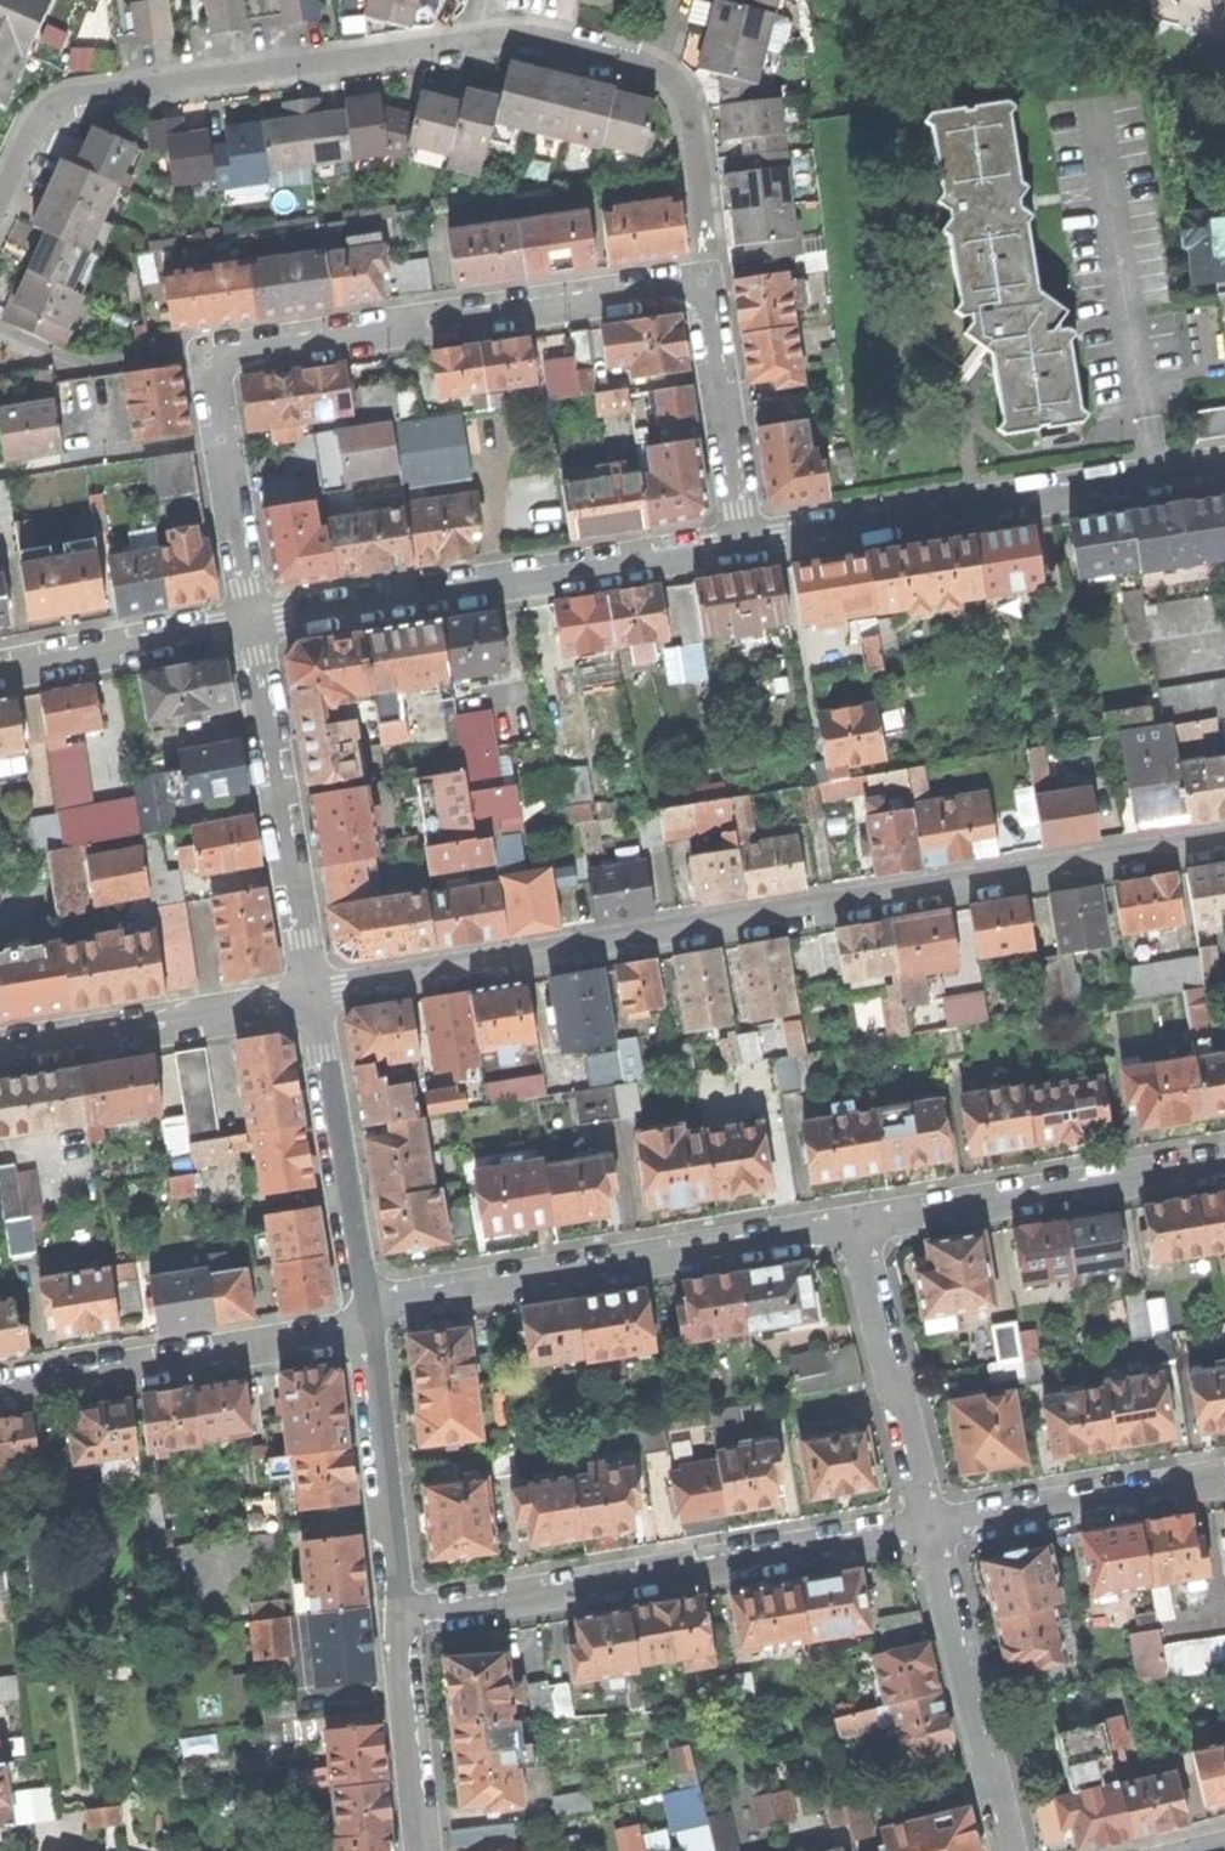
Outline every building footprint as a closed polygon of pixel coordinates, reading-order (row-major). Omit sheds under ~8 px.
[(5,105),(29,50),(51,0),(0,0),(0,103),(5,105)] [(147,0),(143,0),(131,2),(135,32),(136,44),(153,42),(147,0)] [(153,42),(172,39),(170,28),(166,0),(147,0),(153,42)] [(209,23),(210,34),(228,31),(223,0),(205,0),(209,23)] [(228,31),(246,29),(244,19),(242,0),(223,0),(228,31)] [(284,14),(285,23),(302,20),(299,0),(281,0),(284,14)] [(302,20),(321,17),(319,0),(299,0),(302,20)] [(415,0),(368,0),(367,3),(364,16),(388,21),(409,26),(413,8),(415,0)] [(413,8),(436,14),(439,0),(415,0),(413,8)] [(733,2),(725,0),(717,0),(713,16),(709,32),(764,45),(773,11),(733,2)] [(773,11),(776,0),(733,0),(733,2),(773,11)] [(784,50),(792,16),(773,11),(764,45),(784,50)] [(764,45),(709,32),(704,51),(700,69),(723,75),(755,82),(764,45)] [(529,130),(545,70),(530,66),(512,62),(502,99),(496,122),(529,130)] [(564,139),(580,79),(562,75),(545,70),(529,130),(564,139)] [(719,87),(720,102),(754,98),(753,89),(755,82),(723,75),(719,87)] [(600,143),(615,92),(616,88),(596,83),(580,79),(564,139),(599,148),(600,143)] [(496,122),(502,99),(486,95),(467,90),(463,103),(451,147),(487,157),(490,147),(496,122)] [(444,98),(421,92),(416,116),(408,144),(449,154),(451,147),(463,103),(444,98)] [(641,155),(655,102),(634,97),(615,92),(600,143),(641,155)] [(352,159),(390,154),(384,108),(382,95),(366,97),(345,100),(347,111),(352,159)] [(724,139),(742,137),(781,132),(777,96),(754,98),(720,102),(722,119),(724,139)] [(352,159),(347,111),(332,113),(323,115),(321,97),(302,100),(310,165),(352,159)] [(310,165),(302,100),(284,102),(287,121),(275,122),(261,124),(267,171),(310,165)] [(1012,111),(1017,105),(1009,102),(976,106),(976,110),(968,111),(968,108),(934,114),(927,122),(935,128),(945,196),(939,203),(951,212),(952,221),(929,249),(936,298),(911,332),(963,372),(982,349),(994,358),(997,375),(1004,422),(999,428),(1008,435),(1042,429),(1042,426),(1046,425),(1051,425),(1052,428),(1086,422),(1091,414),(1083,409),(1072,341),(1076,335),(1069,329),(1062,330),(1060,323),(1068,312),(1038,291),(1028,221),(1033,214),(1022,203),(1021,196),(1028,184),(1022,180),(1012,111)] [(416,116),(384,108),(390,154),(405,158),(408,144),(416,116)] [(214,178),(210,146),(208,131),(194,133),(184,135),(182,117),(163,120),(167,148),(172,184),(214,178)] [(167,148),(163,120),(146,122),(150,150),(167,148)] [(267,171),(261,124),(241,127),(225,129),(227,144),(210,146),(214,178),(215,189),(226,187),(268,182),(267,171)] [(75,164),(117,183),(134,143),(93,125),(85,143),(75,164)] [(742,137),(744,153),(783,149),(781,132),(742,137)] [(487,157),(451,147),(449,154),(448,160),(484,169),(487,157)] [(746,169),(785,165),(783,149),(744,153),(746,169)] [(117,183),(75,164),(62,158),(54,174),(47,191),(102,216),(117,183)] [(746,169),(727,172),(729,190),(731,209),(789,202),(785,165),(746,169)] [(236,188),(238,200),(271,195),(269,183),(236,188)] [(102,216),(47,191),(41,205),(32,225),(46,231),(87,250),(102,216)] [(492,201),(494,214),(514,211),(512,198),(492,201)] [(601,208),(608,264),(650,258),(684,254),(677,198),(601,208)] [(754,242),(793,238),(789,202),(731,209),(733,225),(735,244),(754,242)] [(420,212),(424,238),(439,235),(435,210),(420,212)] [(516,221),(525,277),(559,272),(593,267),(584,211),(516,221)] [(1193,282),(1219,280),(1224,279),(1224,213),(1213,214),(1213,211),(1180,214),(1183,247),(1190,247),(1193,282)] [(115,222),(102,216),(87,250),(99,255),(115,222)] [(447,231),(456,287),(491,282),(525,277),(516,221),(447,231)] [(69,289),(87,250),(46,231),(37,250),(28,270),(69,289)] [(348,250),(382,245),(380,235),(346,240),(348,250)] [(792,254),(795,254),(793,238),(754,242),(756,258),(792,254)] [(386,271),(382,245),(348,250),(325,253),(333,305),(360,301),(382,297),(378,272),(386,271)] [(333,305),(325,253),(324,249),(245,261),(254,317),(295,310),(333,305)] [(69,289),(82,295),(99,255),(87,250),(69,289)] [(795,254),(792,254),(794,269),(812,267),(810,252),(795,254)] [(395,264),(400,295),(433,290),(428,259),(395,264)] [(163,273),(171,329),(212,323),(254,317),(245,261),(163,273)] [(69,289),(28,270),(21,286),(13,304),(19,306),(60,324),(67,327),(82,295),(69,289)] [(783,272),(731,281),(735,308),(740,333),(792,324),(787,296),(785,281),(783,272)] [(60,324),(19,306),(10,325),(52,343),(60,324)] [(635,369),(636,376),(688,368),(680,315),(653,319),(603,327),(609,369),(628,366),(628,370),(635,369)] [(792,324),(740,333),(744,357),(748,381),(773,376),(775,386),(802,381),(792,324)] [(570,332),(574,356),(576,370),(591,367),(595,367),(589,329),(570,332)] [(505,341),(480,344),(487,388),(535,381),(528,337),(505,341)] [(440,395),(487,388),(480,344),(455,348),(434,352),(440,395)] [(544,361),(550,398),(580,394),(576,370),(574,356),(544,361)] [(317,369),(295,372),(302,419),(312,418),(352,412),(345,365),(317,369)] [(124,374),(134,440),(189,432),(183,397),(179,366),(124,374)] [(591,367),(576,370),(580,394),(594,391),(591,367)] [(19,375),(21,390),(51,386),(49,370),(19,375)] [(302,419),(295,372),(268,376),(242,380),(250,427),(295,421),(302,419)] [(21,390),(19,375),(6,377),(9,392),(21,390)] [(360,386),(367,428),(392,424),(400,422),(395,385),(394,381),(360,386)] [(395,385),(400,422),(423,419),(417,381),(395,385)] [(657,393),(663,428),(697,423),(691,388),(657,393)] [(597,395),(600,415),(633,410),(631,396),(630,390),(597,395)] [(783,398),(786,416),(817,411),(814,393),(783,398)] [(754,403),(756,421),(786,416),(783,398),(754,403)] [(7,459),(34,455),(62,451),(54,403),(0,411),(0,413),(7,459)] [(1196,413),(1200,440),(1224,436),(1224,409),(1196,413)] [(401,472),(403,489),(472,477),(465,431),(462,413),(423,419),(400,422),(392,424),(401,472)] [(312,418),(302,419),(305,438),(315,436),(323,435),(321,424),(313,426),(312,418)] [(295,421),(298,439),(305,438),(302,419),(295,421)] [(759,430),(770,502),(778,507),(805,503),(831,499),(826,464),(822,465),(820,451),(812,452),(807,422),(759,430)] [(697,423),(663,428),(666,446),(700,441),(697,423)] [(315,436),(317,448),(320,468),(325,495),(348,491),(346,481),(401,472),(392,424),(367,428),(323,435),(315,436)] [(657,490),(646,491),(652,528),(712,518),(705,476),(700,441),(666,446),(651,449),(657,490)] [(285,474),(320,468),(317,448),(282,454),(285,474)] [(150,499),(162,497),(198,492),(192,450),(144,458),(150,499)] [(643,473),(629,476),(628,467),(608,470),(600,471),(601,480),(565,486),(574,540),(612,534),(652,528),(646,491),(643,473)] [(565,486),(601,480),(600,471),(576,475),(575,472),(563,474),(565,486)] [(7,479),(0,480),(0,514),(13,512),(7,479)] [(327,511),(351,508),(348,491),(325,495),(326,501),(327,511)] [(168,534),(204,529),(198,492),(162,497),(168,534)] [(478,497),(407,508),(417,566),(450,560),(474,556),(470,531),(483,529),(478,497)] [(1133,512),(1141,567),(1142,572),(1224,560),(1224,498),(1180,505),(1133,512)] [(271,549),(276,581),(285,587),(339,578),(333,543),(330,543),(327,530),(318,532),(314,503),(265,511),(271,549)] [(90,509),(96,545),(109,543),(103,507),(90,509)] [(352,517),(351,508),(327,511),(329,521),(352,517)] [(407,508),(352,517),(329,521),(333,543),(339,578),(381,571),(417,566),(407,508)] [(1132,568),(1141,567),(1133,512),(1103,517),(1073,521),(1081,576),(1089,575),(1090,584),(1098,583),(1096,574),(1132,568)] [(14,522),(19,551),(33,549),(29,520),(14,522)] [(1044,586),(1035,528),(1007,533),(977,537),(986,596),(998,594),(1044,586)] [(986,596),(977,537),(927,545),(869,554),(877,612),(986,596)] [(159,550),(168,604),(208,597),(214,587),(210,565),(206,542),(170,548),(159,550)] [(110,559),(119,613),(145,609),(168,604),(159,550),(110,559)] [(20,564),(29,620),(70,613),(106,607),(97,551),(20,564)] [(845,617),(877,612),(869,554),(829,561),(794,566),(803,624),(815,622),(816,628),(845,624),(845,617)] [(1145,590),(1142,572),(1141,567),(1132,568),(1136,592),(1145,590)] [(735,631),(736,638),(764,634),(763,627),(791,622),(782,568),(738,575),(695,582),(704,636),(735,631)] [(10,625),(1,570),(0,570),(0,627),(10,625)] [(704,636),(695,582),(677,585),(687,646),(705,643),(704,636)] [(609,596),(617,647),(633,644),(656,641),(669,639),(660,588),(633,592),(609,596)] [(1129,625),(1149,622),(1147,605),(1145,590),(1136,592),(1124,593),(1129,625)] [(1153,641),(1224,630),(1224,621),(1221,594),(1147,605),(1149,622),(1153,641)] [(617,647),(609,596),(583,600),(559,604),(567,655),(617,647)] [(988,611),(991,631),(1002,629),(999,610),(988,611)] [(443,623),(452,679),(507,671),(498,614),(471,618),(443,623)] [(854,639),(864,637),(881,634),(878,618),(852,622),(854,639)] [(1129,625),(1132,644),(1153,641),(1149,622),(1129,625)] [(452,679),(443,623),(404,629),(365,635),(375,700),(380,726),(408,721),(403,691),(440,685),(443,701),(454,699),(454,698),(452,679)] [(869,668),(870,672),(886,670),(881,634),(864,637),(869,668)] [(375,700),(365,635),(325,642),(295,646),(289,657),(298,712),(324,708),(375,700)] [(633,644),(635,661),(658,657),(656,641),(633,644)] [(140,673),(149,724),(177,719),(178,724),(207,719),(206,714),(234,709),(230,686),(226,663),(220,658),(140,673)] [(1175,729),(1174,724),(1217,717),(1224,716),(1224,681),(1159,692),(1166,730),(1175,729)] [(95,706),(91,683),(63,688),(38,692),(45,737),(54,736),(99,728),(97,714),(95,706)] [(472,714),(469,695),(454,698),(454,699),(457,717),(472,714)] [(13,756),(24,754),(15,698),(0,701),(0,758),(13,756)] [(822,714),(833,781),(850,778),(851,778),(849,765),(884,759),(875,705),(849,710),(822,714)] [(324,708),(298,712),(304,750),(310,786),(361,778),(355,740),(359,739),(356,722),(327,727),(324,708)] [(1111,740),(1118,739),(1123,738),(1152,732),(1148,709),(1108,716),(1111,735),(1111,740)] [(472,714),(457,717),(464,760),(466,772),(477,840),(493,837),(514,834),(523,832),(516,785),(504,787),(491,711),(472,714)] [(1175,729),(1177,743),(1185,741),(1220,736),(1217,717),(1174,724),(1175,729)] [(383,744),(411,740),(408,721),(380,726),(383,744)] [(1128,766),(1136,819),(1156,816),(1158,829),(1170,827),(1190,823),(1180,766),(1179,757),(1177,743),(1175,729),(1166,730),(1152,732),(1123,738),(1128,766)] [(54,736),(45,737),(47,749),(56,747),(54,736)] [(1128,766),(1123,738),(1118,739),(1122,767),(1128,766)] [(1185,741),(1177,743),(1179,757),(1187,756),(1185,741)] [(243,764),(239,742),(180,752),(183,770),(187,797),(188,800),(247,790),(243,764)] [(82,743),(56,747),(47,749),(59,814),(65,848),(74,846),(91,843),(140,834),(135,806),(134,799),(93,807),(82,743)] [(1028,749),(1032,773),(1035,788),(1050,785),(1043,746),(1028,749)] [(1190,823),(1224,818),(1224,759),(1180,766),(1190,823)] [(454,774),(466,772),(464,760),(452,762),(454,774)] [(909,769),(911,785),(915,807),(931,804),(925,766),(909,769)] [(552,774),(561,826),(581,823),(594,821),(586,768),(552,774)] [(873,791),(911,785),(909,769),(901,770),(870,775),(873,791)] [(187,797),(183,770),(164,773),(167,793),(173,792),(174,799),(187,797)] [(454,774),(419,780),(424,814),(429,848),(477,840),(466,772),(454,774)] [(135,806),(155,802),(150,773),(130,776),(134,799),(135,806)] [(1018,793),(1035,790),(1035,788),(1032,773),(1016,775),(1018,793)] [(873,791),(870,775),(851,778),(850,778),(852,794),(873,791)] [(820,783),(821,785),(823,799),(852,794),(850,778),(833,781),(820,783)] [(697,790),(699,803),(729,798),(727,785),(697,790)] [(804,788),(809,819),(826,816),(823,799),(821,785),(804,788)] [(380,856),(369,788),(311,797),(317,832),(323,865),(362,859),(376,856),(380,856)] [(1018,793),(1002,795),(1008,831),(1041,826),(1037,799),(1035,790),(1018,793)] [(1091,790),(1037,799),(1041,826),(1044,847),(1071,843),(1099,839),(1091,790)] [(931,804),(915,807),(915,811),(925,868),(963,861),(999,855),(996,833),(990,797),(990,794),(931,804)] [(747,795),(733,798),(738,829),(752,826),(747,795)] [(990,797),(996,833),(1008,831),(1002,795),(990,797)] [(699,803),(696,804),(699,825),(700,831),(701,831),(723,827),(726,842),(739,839),(738,829),(733,798),(729,798),(699,803)] [(869,802),(872,818),(892,814),(891,808),(887,809),(885,799),(869,802)] [(155,802),(135,806),(140,834),(160,830),(175,827),(170,800),(155,802)] [(669,808),(672,829),(694,826),(699,825),(696,804),(669,808)] [(663,812),(667,841),(674,840),(672,829),(669,808),(662,809),(663,812)] [(915,811),(892,814),(872,818),(870,818),(877,858),(872,859),(873,865),(878,865),(880,875),(902,871),(925,868),(915,811)] [(667,841),(663,812),(642,815),(643,824),(647,847),(667,843),(667,841)] [(25,820),(31,854),(46,851),(65,848),(59,814),(25,820)] [(192,828),(195,844),(199,866),(200,873),(259,863),(255,838),(252,818),(192,828)] [(598,832),(613,829),(611,818),(596,820),(598,832)] [(598,832),(596,820),(594,821),(581,823),(586,854),(601,851),(598,832)] [(586,854),(581,823),(561,826),(546,828),(551,862),(586,856),(586,854)] [(695,832),(694,826),(672,829),(674,840),(702,835),(701,831),(700,831),(695,832)] [(149,894),(151,907),(181,902),(183,901),(178,869),(167,871),(160,830),(140,834),(142,849),(149,894)] [(516,843),(516,846),(536,843),(534,831),(523,832),(514,834),(516,843)] [(500,882),(503,881),(503,879),(515,877),(510,844),(516,843),(514,834),(493,837),(497,863),(500,882)] [(390,841),(392,854),(421,849),(419,837),(407,839),(390,841)] [(497,863),(493,837),(477,840),(429,848),(433,874),(497,863)] [(739,839),(726,842),(727,852),(739,850),(741,850),(739,839)] [(743,848),(751,896),(779,892),(805,887),(797,840),(743,848)] [(149,894),(142,849),(93,857),(91,843),(74,846),(77,862),(85,860),(93,904),(149,894)] [(184,869),(199,866),(195,844),(180,847),(184,869)] [(51,878),(58,918),(86,913),(77,862),(74,846),(65,848),(46,851),(51,878)] [(695,857),(696,864),(698,874),(703,904),(727,900),(747,897),(739,850),(727,852),(695,857)] [(362,859),(366,886),(381,883),(376,856),(362,859)] [(323,865),(330,909),(369,903),(366,886),(362,859),(323,865)] [(591,873),(599,921),(627,917),(654,912),(646,864),(591,873)] [(698,874),(696,864),(690,865),(691,875),(698,874)] [(1224,866),(1187,872),(1197,927),(1224,922),(1224,866)] [(503,881),(512,936),(539,931),(560,928),(551,871),(515,877),(503,879),(503,881)] [(1116,884),(1124,932),(1184,922),(1176,874),(1147,879),(1116,884)] [(500,882),(500,886),(470,890),(451,893),(430,897),(438,947),(474,942),(512,936),(503,881),(500,882)] [(366,886),(369,903),(384,901),(381,883),(366,886)] [(450,886),(451,893),(470,890),(469,883),(450,886)] [(1053,895),(1063,952),(1072,950),(1111,944),(1102,887),(1077,891),(1053,895)] [(212,897),(227,981),(251,977),(278,972),(264,888),(212,897)] [(408,897),(416,951),(438,947),(430,897),(429,893),(408,897)] [(384,901),(369,903),(330,909),(337,953),(351,961),(377,957),(416,951),(408,897),(384,901)] [(1016,950),(1031,948),(1034,947),(1026,899),(998,904),(972,908),(980,956),(1016,950)] [(181,902),(151,907),(156,933),(166,992),(196,987),(181,902)] [(921,917),(894,921),(902,970),(903,976),(961,966),(951,912),(921,917)] [(864,976),(885,973),(902,970),(894,921),(866,926),(840,930),(848,979),(864,976)] [(93,944),(62,949),(71,1008),(119,1000),(166,992),(156,933),(122,939),(121,933),(92,938),(93,944)] [(1199,936),(1200,948),(1216,946),(1214,934),(1199,936)] [(743,947),(755,1019),(800,1011),(788,939),(764,943),(743,947)] [(5,951),(0,952),(0,1020),(23,1016),(71,1008),(62,949),(61,942),(23,949),(23,946),(4,949),(5,951)] [(1220,976),(1216,946),(1200,948),(1202,958),(1205,978),(1220,976)] [(1031,948),(1016,950),(1017,957),(1032,955),(1031,948)] [(678,957),(690,1030),(735,1022),(724,950),(699,954),(678,957)] [(1060,955),(1063,977),(1076,975),(1074,963),(1072,950),(1063,952),(1059,953),(1060,955)] [(1063,977),(1060,955),(1041,959),(1050,1012),(1069,1009),(1063,977)] [(1130,969),(1134,998),(1185,990),(1206,987),(1205,978),(1202,958),(1130,969)] [(619,967),(626,1012),(666,1005),(659,961),(635,965),(619,967)] [(552,979),(557,1007),(560,1023),(564,1050),(615,1042),(603,970),(575,975),(552,979)] [(887,982),(885,973),(864,976),(866,985),(887,982)] [(1076,975),(1063,977),(1069,1009),(1084,1006),(1079,974),(1076,975)] [(513,1044),(519,1043),(538,1040),(529,982),(495,988),(471,992),(480,1049),(498,1047),(513,1044)] [(890,988),(898,1038),(912,1035),(904,985),(890,988)] [(986,991),(948,997),(954,1028),(960,1027),(991,1022),(986,991)] [(480,1049),(471,992),(445,996),(424,999),(436,1072),(483,1065),(480,1049)] [(1186,995),(1191,1021),(1208,1018),(1203,992),(1186,995)] [(948,997),(941,999),(946,1030),(954,1028),(948,997)] [(352,1048),(355,1067),(375,1064),(421,1056),(412,1002),(357,1011),(348,1023),(352,1048)] [(560,1023),(557,1007),(548,1009),(551,1024),(560,1023)] [(788,1022),(793,1055),(796,1055),(799,1054),(808,1053),(803,1020),(788,1022)] [(966,1056),(960,1027),(954,1028),(946,1030),(941,1031),(945,1059),(966,1056)] [(738,1031),(743,1063),(762,1060),(757,1028),(738,1031)] [(625,1083),(636,1081),(657,1078),(649,1029),(618,1035),(620,1047),(623,1065),(625,1083)] [(728,1066),(743,1063),(738,1031),(723,1034),(728,1066)] [(252,1132),(254,1131),(303,1123),(290,1045),(279,1035),(257,1038),(237,1041),(252,1132)] [(1196,1057),(1206,1115),(1224,1112),(1224,1055),(1214,1057),(1211,1037),(1193,1040),(1196,1057)] [(514,1051),(513,1044),(498,1047),(501,1064),(516,1061),(514,1051)] [(174,1052),(178,1073),(208,1068),(205,1047),(174,1052)] [(583,1053),(586,1071),(623,1065),(620,1047),(583,1053)] [(808,1053),(799,1054),(805,1089),(822,1086),(816,1052),(808,1053)] [(163,1110),(154,1055),(122,1061),(79,1068),(87,1122),(163,1110)] [(793,1055),(776,1058),(782,1096),(803,1093),(796,1055),(793,1055)] [(1152,1065),(1151,1058),(1140,1060),(1139,1057),(1123,1060),(1125,1070),(1152,1065)] [(1152,1065),(1125,1070),(1130,1102),(1139,1100),(1144,1126),(1162,1123),(1163,1125),(1175,1123),(1188,1121),(1188,1119),(1206,1115),(1196,1057),(1152,1065)] [(357,1082),(378,1078),(375,1064),(355,1067),(357,1082)] [(589,1089),(615,1085),(625,1083),(623,1065),(586,1071),(589,1089)] [(0,1081),(0,1137),(87,1122),(79,1068),(39,1074),(0,1081)] [(219,1137),(208,1068),(178,1073),(186,1121),(189,1142),(219,1137)] [(456,1079),(459,1097),(466,1096),(468,1109),(490,1105),(486,1085),(484,1075),(456,1079)] [(486,1085),(490,1105),(534,1098),(548,1096),(544,1075),(486,1085)] [(378,1078),(357,1082),(365,1126),(391,1121),(419,1117),(413,1081),(388,1085),(387,1077),(378,1078)] [(1102,1077),(1027,1089),(1036,1144),(1063,1139),(1070,1145),(1078,1144),(1082,1136),(1094,1134),(1111,1132),(1102,1077)] [(615,1085),(620,1118),(642,1114),(636,1081),(625,1083),(615,1085)] [(620,1118),(615,1085),(589,1089),(576,1091),(581,1124),(620,1118)] [(964,1095),(973,1154),(984,1153),(1001,1150),(1036,1144),(1027,1089),(1026,1085),(964,1095)] [(466,1096),(459,1097),(428,1102),(431,1116),(454,1112),(468,1109),(466,1096)] [(877,1110),(877,1112),(886,1168),(906,1165),(918,1163),(952,1157),(942,1099),(877,1110)] [(806,1124),(815,1180),(849,1175),(886,1168),(877,1112),(828,1120),(806,1124)] [(393,1134),(367,1139),(372,1169),(376,1198),(434,1188),(421,1117),(419,1117),(391,1121),(393,1134)] [(173,1157),(191,1154),(189,1142),(186,1121),(164,1124),(169,1158),(173,1157)] [(763,1122),(705,1132),(716,1197),(748,1191),(765,1188),(774,1187),(763,1122)] [(307,1151),(303,1123),(254,1131),(264,1191),(312,1183),(307,1151)] [(716,1197),(705,1132),(705,1131),(683,1134),(682,1126),(645,1132),(640,1133),(642,1141),(639,1142),(642,1160),(639,1161),(642,1180),(645,1179),(650,1207),(671,1204),(671,1206),(681,1205),(694,1203),(693,1200),(716,1197)] [(228,1136),(230,1150),(247,1147),(245,1133),(228,1136)] [(189,1142),(191,1154),(192,1165),(214,1162),(212,1153),(230,1150),(228,1136),(219,1137),(189,1142)] [(193,1172),(192,1165),(191,1154),(173,1157),(176,1174),(193,1172)] [(546,1167),(555,1223),(585,1218),(611,1214),(607,1191),(617,1189),(612,1156),(586,1160),(546,1167)] [(22,1216),(15,1169),(13,1157),(0,1159),(0,1194),(4,1219),(22,1216)] [(545,1160),(475,1171),(486,1235),(520,1229),(534,1227),(555,1223),(546,1167),(545,1160)] [(15,1169),(22,1216),(43,1213),(38,1178),(36,1165),(15,1169)] [(193,1172),(176,1174),(170,1175),(172,1190),(196,1186),(193,1172)] [(442,1186),(434,1188),(376,1198),(385,1251),(408,1247),(408,1250),(417,1249),(427,1247),(426,1244),(449,1240),(444,1210),(446,1209),(442,1186)] [(1208,1253),(1224,1251),(1224,1192),(1198,1197),(1208,1253)] [(1208,1253),(1198,1197),(1151,1205),(1145,1206),(1155,1262),(1208,1253)] [(469,1203),(451,1206),(457,1239),(474,1236),(469,1203)] [(268,1216),(270,1228),(263,1229),(264,1239),(265,1246),(273,1244),(276,1262),(324,1254),(321,1232),(316,1208),(268,1216)] [(1067,1219),(1077,1275),(1129,1266),(1119,1210),(1111,1211),(1067,1219)] [(1024,1284),(1077,1275),(1067,1219),(1021,1226),(1014,1228),(1024,1284)] [(932,1268),(940,1314),(953,1312),(995,1305),(983,1233),(928,1242),(932,1268)] [(227,1270),(224,1252),(206,1255),(208,1269),(209,1273),(227,1270)] [(324,1254),(276,1262),(284,1310),(307,1306),(324,1303),(331,1293),(324,1254)] [(108,1264),(109,1267),(117,1321),(141,1317),(132,1260),(108,1264)] [(739,1273),(748,1331),(815,1320),(806,1267),(792,1269),(792,1265),(739,1273)] [(117,1321),(109,1267),(39,1278),(45,1313),(54,1312),(58,1335),(87,1330),(118,1325),(117,1321)] [(245,1267),(233,1269),(236,1287),(248,1285),(245,1267)] [(956,1328),(953,1312),(940,1314),(932,1268),(925,1269),(917,1270),(924,1317),(926,1316),(929,1332),(956,1328)] [(189,1326),(216,1322),(209,1273),(208,1269),(151,1279),(159,1331),(189,1326)] [(209,1273),(216,1322),(253,1316),(248,1285),(236,1287),(233,1269),(227,1270),(209,1273)] [(678,1309),(683,1342),(748,1331),(739,1273),(683,1282),(687,1307),(678,1309)] [(577,1300),(586,1355),(587,1361),(656,1349),(645,1288),(640,1289),(577,1300)] [(1128,1293),(1136,1338),(1154,1335),(1146,1290),(1128,1293)] [(18,1356),(17,1349),(31,1345),(28,1324),(18,1322),(15,1298),(0,1300),(0,1359),(18,1356)] [(527,1330),(518,1331),(520,1344),(529,1343),(533,1364),(586,1355),(577,1300),(524,1309),(527,1330)] [(426,1324),(428,1334),(453,1331),(452,1321),(439,1322),(426,1324)] [(1000,1362),(1023,1358),(1017,1321),(994,1325),(1000,1362)] [(417,1389),(476,1383),(475,1371),(481,1371),(479,1354),(473,1355),(470,1329),(453,1331),(428,1334),(409,1336),(412,1365),(414,1364),(417,1389)] [(1172,1332),(1156,1335),(1161,1363),(1176,1360),(1172,1332)] [(1097,1345),(1100,1363),(1114,1360),(1111,1343),(1097,1345)] [(830,1371),(796,1377),(799,1395),(843,1388),(865,1384),(856,1344),(826,1352),(830,1371)] [(796,1377),(830,1371),(826,1352),(793,1361),(796,1377)] [(1023,1358),(1026,1376),(1027,1386),(1045,1383),(1041,1355),(1023,1358)] [(993,1381),(1026,1376),(1023,1358),(1000,1362),(991,1363),(993,1381)] [(298,1453),(350,1448),(341,1371),(331,1364),(305,1368),(280,1372),(290,1454),(298,1453)] [(1142,1368),(1144,1376),(1158,1373),(1156,1366),(1142,1368)] [(1190,1374),(1200,1432),(1214,1430),(1224,1428),(1224,1368),(1190,1374)] [(1104,1388),(1113,1447),(1165,1438),(1174,1437),(1163,1373),(1158,1373),(1144,1376),(1103,1383),(1104,1388)] [(252,1433),(244,1380),(220,1383),(194,1387),(201,1441),(252,1433)] [(477,1394),(476,1383),(417,1389),(420,1415),(418,1415),(421,1444),(483,1437),(480,1410),(485,1409),(484,1393),(477,1394)] [(1064,1386),(1066,1394),(1082,1392),(1081,1383),(1064,1386)] [(201,1441),(194,1387),(170,1391),(144,1395),(152,1448),(157,1447),(158,1454),(169,1453),(168,1445),(201,1441)] [(971,1400),(952,1403),(957,1435),(964,1472),(965,1475),(969,1479),(975,1481),(980,1481),(984,1478),(987,1475),(989,1472),(990,1469),(990,1467),(1027,1461),(1015,1392),(989,1397),(987,1388),(969,1392),(971,1400)] [(1044,1398),(1053,1457),(1060,1456),(1113,1447),(1104,1388),(1082,1392),(1066,1394),(1044,1398)] [(72,1433),(77,1462),(140,1452),(133,1399),(102,1403),(77,1407),(81,1432),(72,1433)] [(711,1410),(715,1429),(744,1424),(741,1405),(711,1410)] [(0,1421),(0,1474),(17,1471),(15,1462),(38,1458),(31,1416),(11,1419),(0,1421)] [(639,1422),(644,1454),(667,1450),(662,1418),(639,1422)] [(802,1438),(812,1498),(838,1494),(843,1493),(850,1492),(876,1487),(867,1428),(849,1430),(802,1438)] [(786,1494),(776,1436),(740,1442),(741,1447),(718,1451),(718,1455),(719,1459),(728,1512),(778,1503),(777,1496),(786,1494)] [(492,1447),(497,1476),(517,1473),(512,1444),(492,1447)] [(252,1459),(266,1458),(264,1445),(250,1447),(252,1459)] [(304,1500),(304,1506),(356,1500),(353,1470),(350,1448),(298,1453),(300,1474),(302,1490),(295,1491),(296,1500),(304,1500)] [(300,1474),(298,1453),(290,1454),(269,1457),(272,1477),(300,1474)] [(682,1465),(719,1459),(718,1455),(681,1461),(682,1465)] [(681,1520),(728,1512),(719,1459),(682,1465),(672,1467),(681,1520)] [(592,1474),(574,1477),(585,1536),(613,1532),(618,1537),(629,1535),(632,1528),(635,1528),(631,1505),(642,1504),(635,1466),(607,1471),(605,1461),(590,1463),(592,1474)] [(423,1466),(425,1484),(458,1481),(455,1463),(423,1466)] [(464,1473),(464,1480),(478,1478),(477,1471),(464,1473)] [(511,1485),(519,1536),(528,1534),(531,1545),(535,1544),(539,1549),(551,1547),(556,1541),(585,1536),(574,1477),(574,1474),(519,1484),(511,1485)] [(430,1536),(433,1559),(485,1552),(496,1551),(487,1477),(478,1478),(464,1480),(458,1481),(425,1484),(424,1485),(426,1509),(422,1515),(423,1528),(430,1536)] [(0,1479),(0,1494),(11,1492),(9,1478),(0,1479)] [(161,1492),(144,1494),(148,1534),(165,1532),(161,1492)] [(241,1501),(245,1536),(277,1533),(273,1497),(241,1501)] [(1142,1521),(1152,1584),(1168,1582),(1189,1578),(1202,1576),(1210,1574),(1202,1522),(1192,1523),(1191,1513),(1164,1517),(1142,1521)] [(1082,1531),(1093,1594),(1098,1593),(1120,1590),(1152,1584),(1142,1521),(1110,1527),(1082,1531)] [(165,1532),(148,1534),(150,1548),(174,1545),(172,1531),(165,1532)] [(304,1541),(312,1612),(368,1606),(364,1570),(360,1535),(304,1541)] [(991,1590),(997,1618),(1054,1604),(1063,1601),(1062,1596),(1053,1562),(1050,1546),(1027,1551),(1026,1548),(1015,1551),(1005,1553),(1005,1557),(983,1562),(983,1565),(980,1569),(983,1584),(986,1588),(991,1590)] [(1070,1559),(1053,1562),(1062,1596),(1076,1593),(1070,1559)] [(810,1639),(871,1629),(866,1596),(864,1596),(852,1598),(851,1588),(847,1570),(821,1574),(799,1578),(810,1639)] [(9,1590),(7,1571),(0,1572),(0,1591),(9,1590)] [(1202,1576),(1189,1578),(1190,1586),(1204,1584),(1202,1576)] [(763,1584),(731,1590),(741,1651),(810,1639),(799,1578),(763,1584)] [(1156,1607),(1172,1605),(1168,1582),(1152,1584),(1156,1607)] [(862,1586),(851,1588),(852,1598),(864,1596),(862,1586)] [(14,1622),(9,1590),(0,1591),(0,1624),(14,1622)] [(1120,1590),(1098,1593),(1099,1604),(1121,1600),(1120,1590)] [(683,1655),(685,1669),(714,1664),(702,1595),(664,1601),(628,1607),(638,1663),(683,1655)] [(1003,1650),(1007,1665),(1025,1660),(1032,1659),(1034,1669),(1068,1660),(1065,1647),(1061,1629),(1054,1604),(997,1618),(1003,1641),(1001,1641),(1003,1650)] [(1175,1618),(1172,1605),(1156,1607),(1157,1613),(1158,1621),(1175,1618)] [(312,1612),(320,1685),(376,1678),(372,1640),(368,1606),(312,1612)] [(638,1663),(628,1607),(599,1612),(575,1616),(579,1640),(569,1642),(575,1680),(609,1675),(639,1669),(638,1663)] [(880,1617),(884,1639),(926,1630),(922,1610),(899,1614),(880,1617)] [(1158,1621),(1157,1613),(1142,1615),(1144,1631),(1159,1628),(1158,1621)] [(255,1620),(259,1659),(292,1655),(287,1616),(255,1620)] [(1070,1627),(1061,1629),(1065,1647),(1074,1645),(1070,1627)] [(1139,1677),(1167,1675),(1162,1646),(1159,1628),(1144,1631),(1132,1633),(1139,1677)] [(1190,1674),(1224,1672),(1224,1671),(1220,1637),(1185,1643),(1190,1674)] [(880,1671),(888,1705),(893,1704),(941,1692),(935,1666),(929,1642),(876,1655),(880,1671)] [(1185,1643),(1162,1646),(1167,1675),(1175,1675),(1190,1674),(1185,1643)] [(454,1727),(515,1721),(513,1701),(523,1700),(521,1683),(511,1684),(506,1652),(446,1659),(448,1674),(445,1675),(441,1679),(442,1685),(443,1692),(446,1695),(450,1694),(454,1727)] [(1032,1659),(1025,1660),(1032,1684),(1095,1680),(1091,1658),(1068,1660),(1034,1669),(1032,1659)] [(643,1691),(639,1669),(609,1675),(611,1685),(627,1682),(629,1694),(643,1691)] [(871,1673),(880,1708),(888,1705),(880,1671),(871,1673)] [(733,1676),(733,1672),(714,1675),(719,1705),(738,1704),(733,1676)] [(733,1676),(738,1704),(750,1703),(757,1703),(753,1673),(733,1676)] [(19,1675),(0,1677),(0,1700),(22,1697),(19,1675)] [(549,1680),(529,1682),(535,1718),(554,1717),(550,1685),(549,1680)] [(550,1685),(554,1717),(573,1716),(570,1693),(569,1683),(550,1685)] [(908,1766),(943,1757),(940,1743),(953,1740),(948,1718),(941,1692),(893,1704),(897,1722),(908,1766)] [(271,1701),(273,1722),(300,1719),(298,1698),(271,1701)] [(897,1722),(893,1704),(888,1705),(880,1708),(837,1718),(841,1736),(897,1722)] [(1105,1723),(1111,1751),(1128,1746),(1121,1716),(1104,1720),(1105,1723)] [(518,1746),(524,1746),(521,1720),(515,1721),(454,1727),(457,1753),(518,1746)] [(1079,1850),(1081,1850),(1104,1846),(1132,1839),(1120,1787),(1111,1751),(1105,1723),(1060,1734),(1075,1796),(1057,1800),(1064,1828),(1073,1826),(1079,1850)] [(330,1731),(336,1786),(387,1781),(384,1752),(381,1725),(330,1731)] [(1193,1752),(1206,1808),(1224,1804),(1224,1744),(1193,1752)] [(524,1746),(518,1746),(520,1766),(536,1765),(533,1745),(524,1746)] [(520,1766),(518,1746),(457,1753),(460,1779),(463,1808),(486,1806),(487,1813),(525,1809),(520,1766)] [(679,1774),(697,1770),(692,1746),(674,1750),(679,1774)] [(0,1763),(0,1825),(15,1823),(11,1792),(8,1770),(15,1769),(14,1761),(0,1763)] [(767,1776),(769,1782),(779,1824),(796,1820),(785,1772),(767,1776)] [(1176,1774),(1120,1787),(1132,1839),(1161,1832),(1189,1825),(1176,1774)] [(389,1806),(387,1781),(336,1786),(340,1819),(341,1830),(342,1837),(392,1832),(389,1806)] [(779,1824),(769,1782),(752,1786),(762,1828),(779,1824)] [(32,1789),(36,1820),(56,1817),(52,1786),(32,1789)] [(673,1832),(709,1824),(701,1786),(665,1794),(673,1832)] [(32,1789),(11,1792),(15,1823),(36,1820),(32,1789)] [(556,1802),(560,1819),(596,1811),(591,1793),(556,1802)] [(831,1830),(849,1826),(844,1808),(841,1795),(823,1799),(831,1830)] [(1064,1828),(1057,1800),(1037,1805),(1046,1844),(1066,1839),(1064,1828)] [(844,1808),(849,1826),(852,1840),(873,1835),(870,1820),(866,1803),(844,1808)] [(120,1807),(104,1809),(107,1826),(122,1824),(120,1807)] [(104,1809),(90,1810),(92,1827),(107,1826),(104,1809)] [(969,1809),(884,1829),(888,1846),(889,1850),(979,1850),(969,1809)] [(456,1850),(472,1850),(518,1846),(516,1825),(454,1832),(456,1850)] [(711,1830),(716,1850),(738,1850),(731,1825),(711,1830)] [(628,1850),(646,1850),(640,1827),(624,1830),(628,1850)] [(342,1837),(326,1839),(328,1850),(394,1850),(392,1832),(342,1837)]
